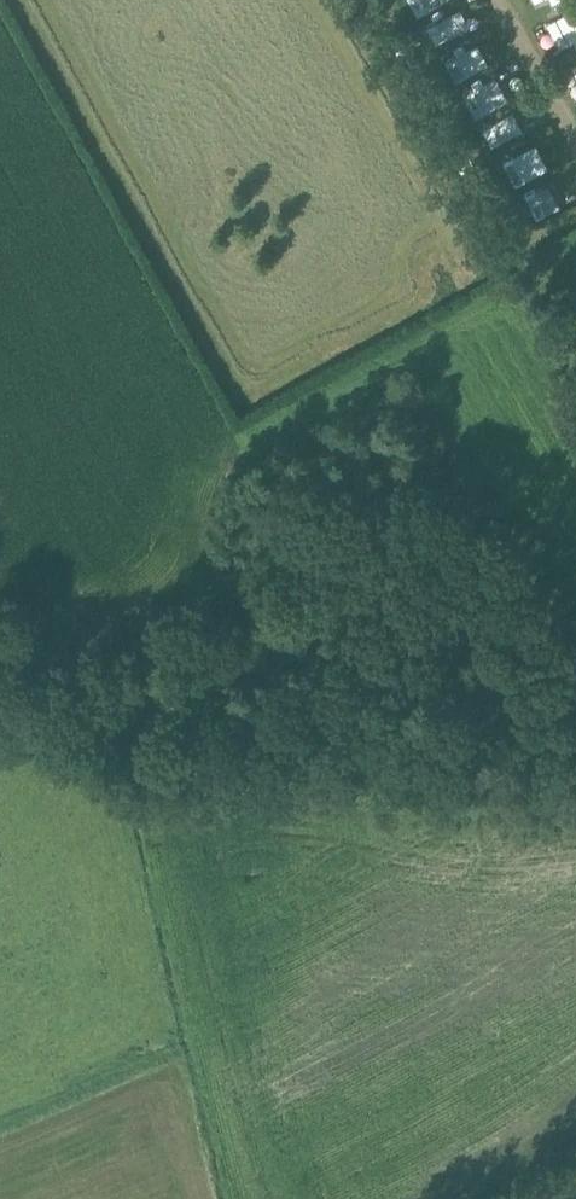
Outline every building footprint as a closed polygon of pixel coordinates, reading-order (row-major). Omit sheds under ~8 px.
[(553,1),(565,26),(575,20),(575,0),(556,0),(553,1)] [(575,67),(575,45),(563,50),(570,69),(575,67)] [(485,135),(517,117),(504,94),(472,112),(485,135)] [(503,169),(537,155),(529,133),(494,147),(503,169)] [(517,189),(527,205),(546,194),(536,177),(517,189)] [(541,235),(571,221),(563,204),(533,218),(541,235)] [(556,255),(551,246),(541,251),(546,260),(556,255)]
